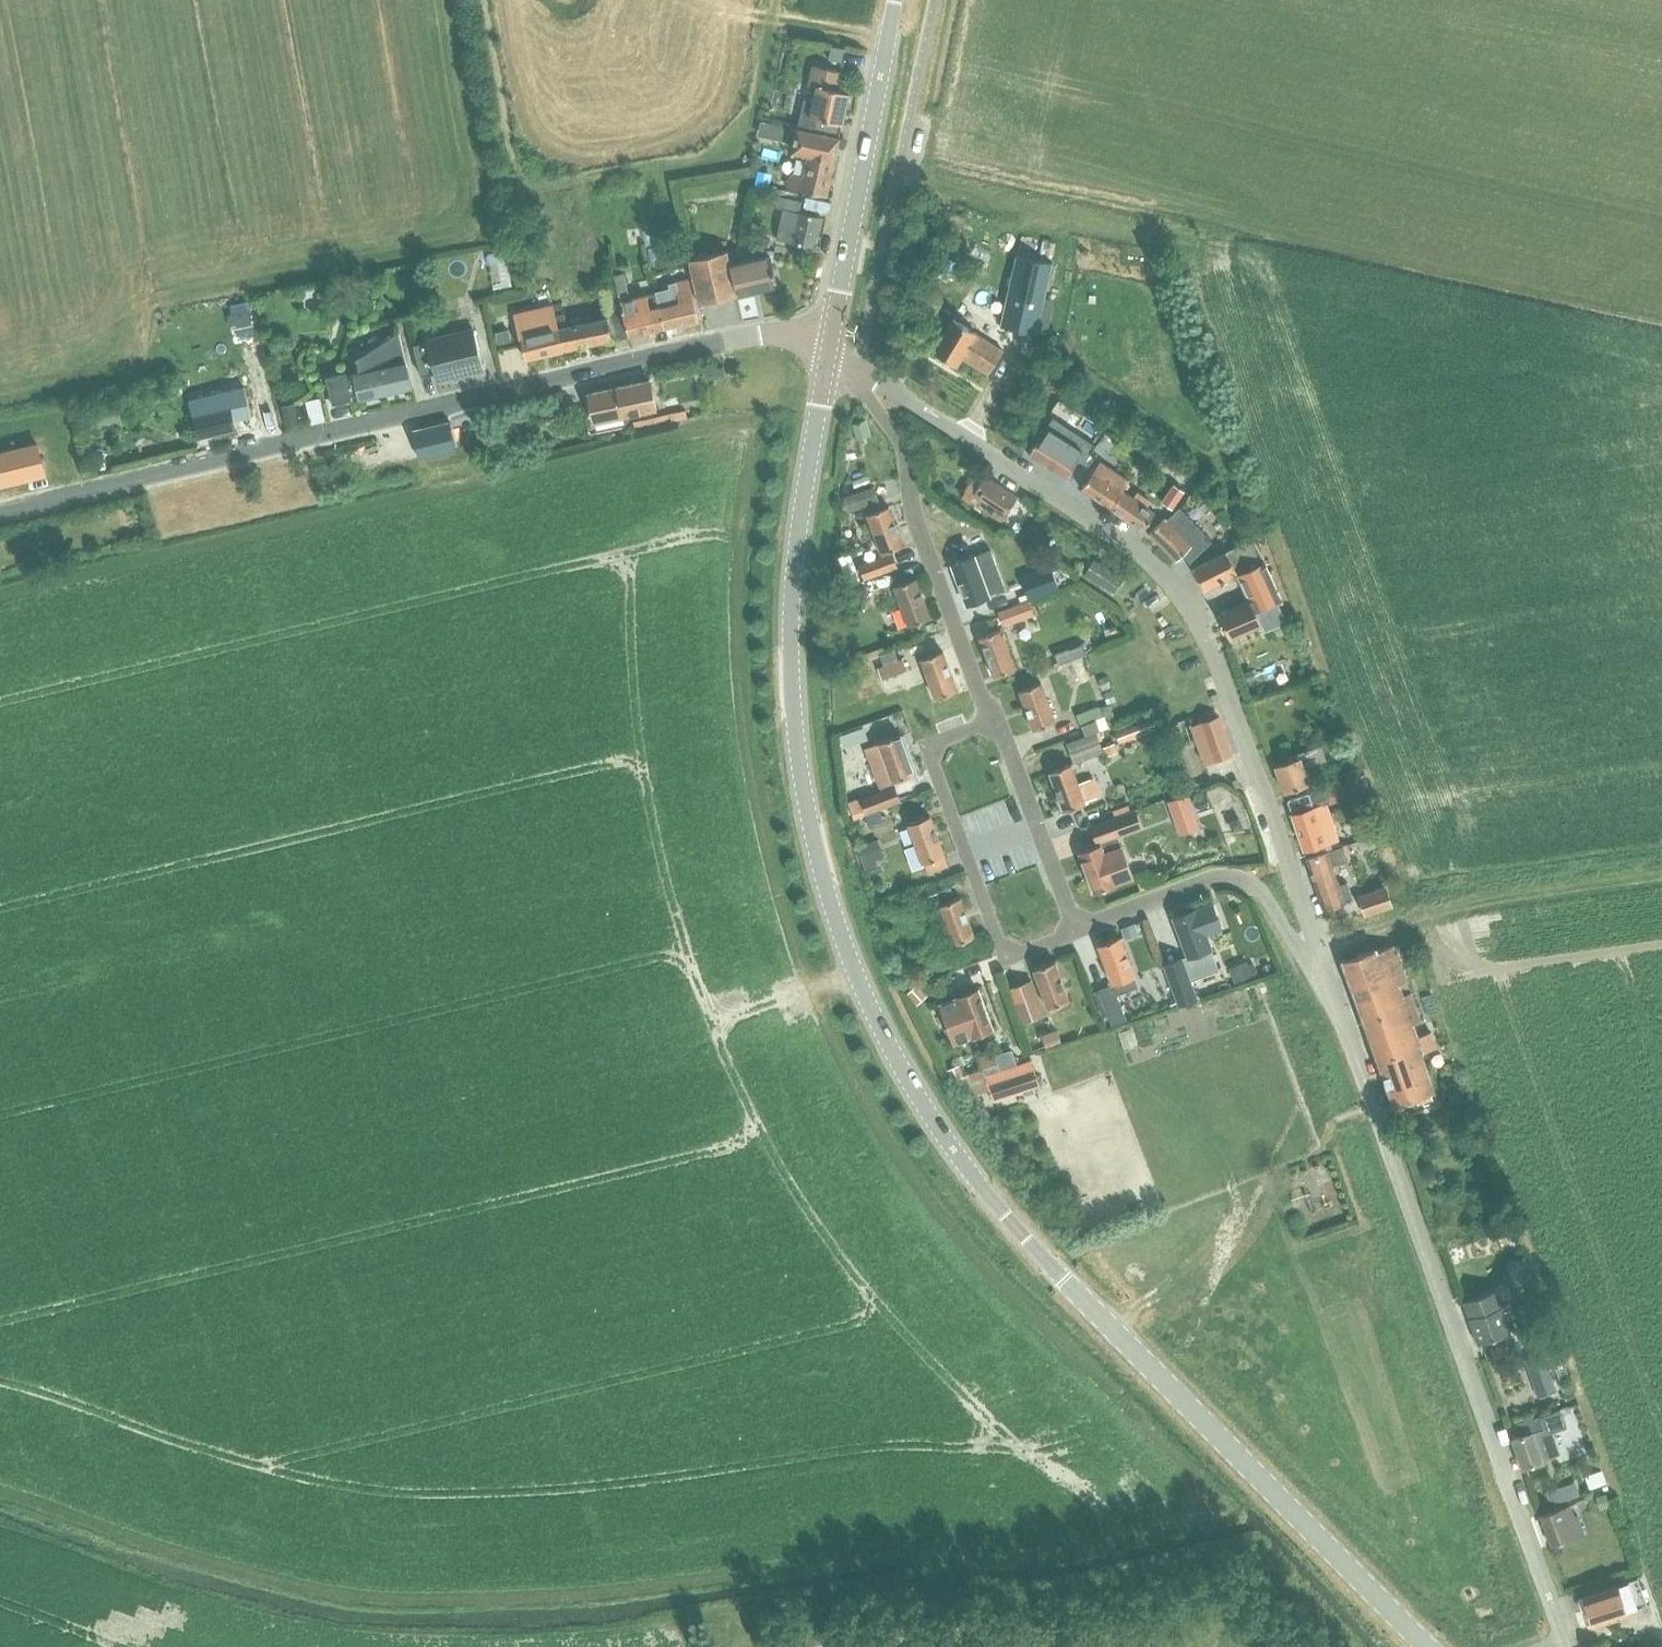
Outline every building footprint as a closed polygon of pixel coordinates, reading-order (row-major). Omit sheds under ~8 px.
[(799,117),(797,128),(838,137),(848,93),(836,90),(840,72),(811,65),(802,103),(812,105),(808,119),(799,117)] [(838,137),(797,128),(792,151),(806,154),(802,176),(789,173),(786,186),(826,195),(838,137)] [(753,190),(766,193),(770,175),(757,172),(753,190)] [(777,195),(774,206),(783,208),(776,239),(813,247),(820,217),(799,212),(801,201),(777,195)] [(727,251),(689,259),(699,303),(732,296),(776,285),(769,256),(730,265),(727,251)] [(1000,325),(1035,333),(1051,263),(1016,255),(1000,325)] [(622,274),(613,276),(615,286),(621,310),(626,335),(662,327),(654,294),(653,292),(628,298),(622,274)] [(670,288),(655,291),(653,292),(654,294),(662,327),(697,318),(688,279),(669,284),(670,288)] [(561,303),(553,305),(555,313),(553,313),(557,330),(561,350),(611,338),(626,335),(621,310),(615,286),(600,289),(606,314),(607,317),(578,323),(577,318),(565,321),(561,303)] [(962,357),(988,374),(1003,351),(976,333),(977,332),(953,317),(932,350),(956,366),(962,357)] [(346,372),(325,377),(332,404),(352,399),(351,395),(357,394),(358,398),(412,385),(396,320),(395,320),(398,331),(391,335),(390,333),(359,352),(361,354),(356,357),(359,372),(346,375),(346,372)] [(435,378),(482,367),(472,327),(425,339),(426,340),(413,343),(420,374),(433,371),(435,378)] [(557,330),(522,338),(527,358),(533,357),(561,350),(557,330)] [(712,368),(714,377),(725,374),(723,365),(712,368)] [(587,393),(591,414),(621,408),(622,414),(654,407),(648,379),(617,386),(587,393)] [(245,386),(190,399),(194,416),(193,416),(198,438),(236,429),(234,421),(252,417),(245,386)] [(656,413),(632,419),(634,426),(634,428),(659,422),(687,416),(687,414),(685,406),(656,413)] [(1055,413),(1047,425),(1029,453),(1066,478),(1078,459),(1083,462),(1097,441),(1055,413)] [(412,429),(419,455),(454,446),(448,421),(412,429)] [(38,444),(0,453),(0,475),(2,484),(45,474),(38,444)] [(1091,474),(1082,488),(1108,506),(1110,507),(1124,489),(1130,480),(1101,461),(1091,474)] [(1017,497),(985,477),(974,494),(989,503),(984,510),(1002,521),(1017,497)] [(852,490),(849,507),(879,496),(873,482),(852,490)] [(1124,489),(1110,507),(1115,510),(1130,521),(1143,529),(1155,511),(1147,506),(1151,501),(1138,492),(1134,497),(1124,489)] [(1183,497),(1174,489),(1163,501),(1170,508),(1171,509),(1183,497)] [(867,513),(882,552),(883,556),(859,565),(864,578),(897,566),(891,549),(904,544),(889,505),(867,513)] [(1162,519),(1149,533),(1161,544),(1176,560),(1185,551),(1193,559),(1212,540),(1181,509),(1172,517),(1169,514),(1163,520),(1162,519)] [(1253,539),(1193,569),(1193,570),(1204,591),(1238,574),(1245,588),(1250,599),(1219,615),(1224,625),(1220,627),(1227,641),(1262,624),(1255,611),(1277,600),(1273,591),(1279,588),(1266,560),(1264,561),(1253,539)] [(978,554),(952,564),(967,604),(996,593),(1006,589),(998,567),(991,549),(978,554)] [(1085,573),(1115,591),(1124,577),(1095,558),(1085,573)] [(1051,567),(1022,577),(1030,598),(1059,587),(1051,567)] [(894,585),(909,625),(930,617),(916,578),(894,585)] [(870,603),(863,582),(842,590),(850,611),(870,603)] [(1022,603),(999,612),(1004,625),(1027,616),(1034,614),(1029,600),(1022,603)] [(980,636),(994,676),(1016,667),(1001,628),(980,636)] [(1054,650),(1057,661),(1085,651),(1081,640),(1054,650)] [(943,650),(921,658),(936,697),(957,689),(943,650)] [(879,653),(856,661),(859,669),(876,663),(882,676),(880,677),(884,688),(902,681),(898,669),(905,667),(901,655),(882,662),(879,653)] [(1020,690),(1034,729),(1056,721),(1041,682),(1020,690)] [(1099,704),(1077,712),(1085,734),(1096,730),(1095,728),(1114,721),(1108,703),(1100,706),(1099,704)] [(1218,716),(1202,721),(1215,759),(1231,753),(1225,734),(1218,716)] [(1085,734),(1067,741),(1073,760),(1103,749),(1096,730),(1085,734)] [(863,811),(865,815),(880,809),(879,807),(900,800),(893,781),(915,773),(900,734),(866,746),(881,786),(854,795),(860,812),(863,811)] [(1305,768),(1327,760),(1322,745),(1288,757),(1289,761),(1276,766),(1285,792),(1310,784),(1305,768)] [(1050,771),(1064,810),(1086,802),(1071,763),(1050,771)] [(1288,801),(1306,849),(1337,838),(1325,803),(1318,806),(1313,792),(1288,801)] [(1219,794),(1214,803),(1225,809),(1230,800),(1219,794)] [(1186,796),(1169,802),(1173,814),(1174,818),(1192,811),(1191,808),(1186,796)] [(1109,803),(1114,816),(1130,810),(1125,797),(1109,803)] [(880,809),(865,815),(867,822),(882,816),(880,809)] [(1115,817),(1091,825),(1098,842),(1139,827),(1132,811),(1130,811),(1115,817)] [(916,845),(905,848),(913,870),(924,866),(923,863),(944,855),(930,816),(908,824),(916,845)] [(1122,846),(1104,852),(1101,844),(1080,852),(1094,891),(1133,877),(1122,846)] [(1308,858),(1324,905),(1325,907),(1354,898),(1347,880),(1338,884),(1332,866),(1348,860),(1343,846),(1308,858)] [(915,892),(920,905),(952,893),(948,880),(915,892)] [(1385,888),(1360,896),(1366,913),(1391,905),(1385,888)] [(939,904),(953,943),(975,935),(960,896),(939,904)] [(1182,957),(1164,964),(1179,1004),(1197,997),(1191,980),(1219,970),(1211,947),(1205,932),(1221,926),(1213,903),(1197,909),(1196,908),(1175,916),(1189,955),(1182,957)] [(1134,924),(1123,928),(1127,939),(1138,934),(1134,924)] [(1119,938),(1097,946),(1112,985),(1097,990),(1107,1016),(1111,1026),(1126,1021),(1116,995),(1138,987),(1119,938)] [(1436,1047),(1432,1036),(1430,1030),(1417,1035),(1412,1023),(1420,1020),(1410,990),(1402,993),(1398,983),(1406,981),(1393,944),(1377,949),(1376,947),(1341,959),(1377,1063),(1378,1062),(1393,1105),(1434,1090),(1421,1052),(1436,1047)] [(1247,960),(1229,966),(1235,982),(1253,975),(1252,974),(1258,972),(1254,962),(1248,964),(1247,960)] [(1034,970),(1048,1008),(1068,1001),(1054,963),(1034,970)] [(1022,983),(1011,987),(1024,1022),(1035,1017),(1044,1014),(1031,979),(1022,983)] [(940,1003),(954,1043),(994,1028),(979,988),(940,1003)] [(1057,1032),(1035,1040),(1039,1052),(1061,1044),(1060,1040),(1057,1032)] [(993,1046),(977,1052),(982,1066),(982,1068),(1015,1058),(1012,1050),(996,1056),(993,1046)] [(982,1068),(982,1066),(966,1072),(967,1076),(960,1079),(963,1086),(969,1084),(971,1089),(987,1083),(991,1095),(1039,1079),(1031,1056),(1016,1061),(1015,1058),(982,1068)] [(1464,1301),(1479,1341),(1509,1330),(1495,1290),(1464,1301)] [(1527,1306),(1515,1309),(1520,1328),(1532,1325),(1527,1306)] [(1544,1353),(1525,1359),(1537,1396),(1556,1390),(1544,1353)] [(1520,1435),(1512,1438),(1522,1467),(1554,1455),(1560,1453),(1553,1435),(1551,1430),(1567,1425),(1561,1407),(1545,1413),(1515,1422),(1520,1435)] [(1581,1432),(1584,1442),(1592,1439),(1589,1429),(1581,1432)] [(1602,1469),(1585,1475),(1590,1489),(1606,1483),(1602,1469)] [(1575,1480),(1545,1490),(1550,1505),(1580,1495),(1575,1480)] [(1608,1492),(1598,1495),(1602,1508),(1612,1504),(1608,1492)] [(1570,1504),(1541,1514),(1551,1544),(1584,1533),(1577,1515),(1574,1516),(1570,1504)] [(1648,1605),(1638,1577),(1583,1596),(1593,1625),(1648,1605)]
